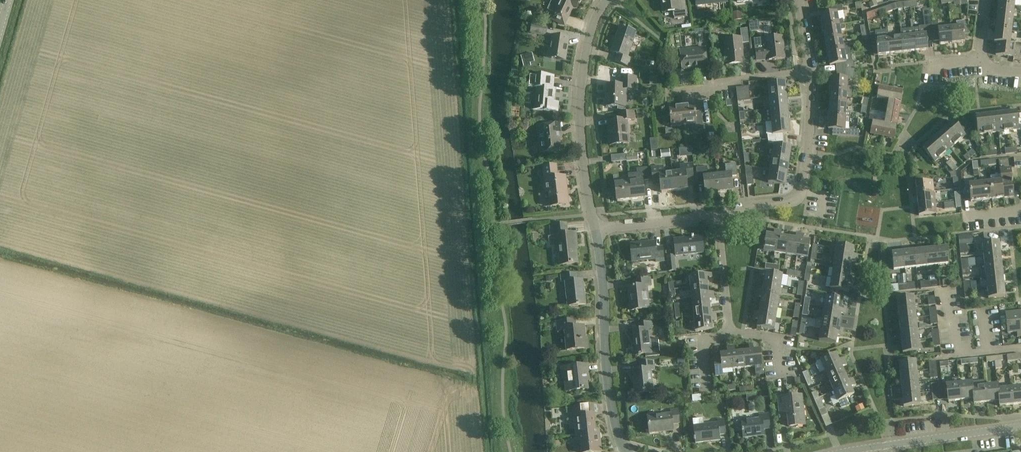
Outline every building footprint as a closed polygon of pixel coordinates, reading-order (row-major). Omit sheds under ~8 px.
[(555,21),(564,25),(567,19),(565,18),(571,5),(576,8),(580,0),(559,0),(560,1),(552,19),(555,21)] [(687,11),(686,1),(678,2),(678,0),(662,0),(663,12),(673,11),(674,19),(687,17),(687,11)] [(886,13),(898,9),(897,3),(884,8),(886,13)] [(998,4),(997,17),(1013,18),(1014,6),(998,4)] [(845,19),(843,12),(842,6),(825,9),(827,15),(821,16),(823,28),(844,24),(843,19),(845,19)] [(925,32),(932,31),(931,23),(930,16),(923,17),(925,32)] [(997,17),(996,29),(1011,31),(1013,18),(997,17)] [(759,30),(758,21),(750,22),(751,31),(759,30)] [(957,27),(953,27),(951,27),(952,43),(965,42),(964,35),(969,35),(967,21),(956,22),(957,27)] [(938,22),(931,23),(932,31),(933,42),(939,41),(940,45),(952,43),(951,27),(938,29),(938,22)] [(823,28),(825,41),(841,38),(840,30),(845,29),(844,24),(823,28)] [(532,25),(531,33),(546,36),(547,28),(532,25)] [(637,32),(629,29),(620,26),(611,52),(618,55),(616,62),(628,66),(631,59),(628,58),(637,32)] [(724,40),(725,55),(726,65),(744,63),(742,43),(749,43),(747,29),(740,30),(741,38),(724,40)] [(994,43),(997,43),(1015,45),(1015,44),(1010,44),(1011,31),(996,29),(994,43)] [(926,34),(913,36),(915,51),(928,50),(926,34)] [(549,58),(555,59),(565,60),(569,39),(553,36),(549,58)] [(903,53),(915,51),(913,36),(901,37),(903,53)] [(756,51),(757,61),(767,60),(767,61),(785,59),(784,51),(783,51),(782,47),(783,47),(782,37),(765,39),(766,49),(756,51)] [(890,54),(903,53),(901,37),(889,38),(890,54)] [(825,41),(827,53),(849,49),(848,44),(843,45),(841,38),(825,41)] [(877,56),(890,54),(889,38),(876,40),(877,56)] [(1015,45),(997,43),(996,55),(1014,57),(1015,45)] [(679,50),(680,60),(681,70),(698,68),(698,71),(708,69),(706,48),(679,50)] [(850,54),(849,49),(827,53),(830,66),(836,65),(836,72),(854,71),(853,61),(851,62),(849,54),(850,54)] [(532,53),(520,56),(524,69),(531,67),(530,64),(535,62),(532,53)] [(831,78),(830,91),(852,92),(852,87),(847,87),(848,79),(854,79),(854,71),(836,72),(837,79),(831,78)] [(529,75),(528,87),(537,88),(535,110),(544,111),(554,111),(554,102),(556,89),(554,89),(555,77),(544,76),(534,75),(529,75)] [(623,77),(623,85),(607,85),(606,107),(625,107),(626,90),(636,90),(636,77),(621,77),(623,77)] [(769,98),(786,96),(785,83),(768,85),(769,98)] [(749,86),(749,87),(743,87),(744,101),(751,100),(749,86)] [(877,99),(889,101),(891,88),(879,86),(877,99)] [(738,102),(744,101),(743,87),(736,88),(738,102)] [(891,88),(889,101),(901,103),(903,90),(891,88)] [(852,92),(830,91),(830,104),(846,105),(847,97),(851,98),(852,92)] [(788,109),(786,96),(769,98),(770,110),(788,109)] [(899,115),(901,103),(889,101),(887,113),(899,115)] [(830,104),(829,117),(850,118),(851,112),(846,112),(846,105),(830,104)] [(682,106),(684,126),(697,125),(695,112),(695,105),(682,106)] [(669,107),(670,117),(671,127),(684,126),(682,106),(669,107)] [(789,121),(788,109),(770,110),(764,111),(765,123),(771,123),(789,121)] [(634,112),(630,113),(620,114),(621,120),(608,122),(610,136),(609,136),(610,146),(629,144),(627,120),(635,119),(634,112)] [(1017,112),(1006,113),(1008,131),(1019,130),(1017,112)] [(887,113),(885,124),(897,126),(899,115),(887,113)] [(997,114),(999,132),(1008,131),(1006,113),(997,114)] [(997,114),(986,115),(988,133),(999,132),(997,114)] [(988,133),(986,115),(976,117),(978,135),(988,133)] [(834,136),(858,137),(859,131),(845,130),(845,122),(850,123),(850,118),(829,117),(828,129),(834,129),(834,136)] [(790,133),(789,121),(771,123),(773,135),(768,135),(768,140),(783,140),(783,134),(790,133)] [(872,122),(872,124),(870,134),(883,136),(885,124),(872,122)] [(954,122),(945,129),(958,143),(966,135),(954,122)] [(560,124),(550,125),(538,127),(541,153),(560,151),(558,135),(561,134),(560,124)] [(897,126),(885,124),(883,136),(894,138),(897,126)] [(958,143),(945,129),(938,136),(950,149),(958,143)] [(938,136),(930,142),(942,156),(950,149),(938,136)] [(784,147),(783,140),(768,140),(769,144),(774,145),(772,158),(789,161),(791,148),(784,147)] [(942,156),(930,142),(923,149),(935,163),(942,156)] [(678,149),(679,157),(692,156),(691,147),(678,149)] [(787,173),(789,161),(772,158),(770,170),(787,173)] [(726,174),(717,175),(719,192),(733,191),(731,177),(737,176),(736,163),(725,165),(726,174)] [(682,172),(672,173),(675,191),(687,190),(687,182),(693,181),(691,164),(681,166),(682,172)] [(951,179),(953,179),(957,178),(956,171),(957,170),(954,165),(949,169),(949,170),(950,172),(949,173),(950,175),(951,179)] [(556,166),(546,167),(543,167),(546,193),(549,193),(551,207),(569,205),(565,177),(557,178),(556,166)] [(745,166),(746,176),(747,186),(754,185),(752,171),(752,167),(745,166)] [(617,167),(612,168),(614,184),(615,184),(617,202),(631,200),(629,182),(619,184),(618,176),(617,167)] [(661,193),(675,191),(672,173),(664,174),(663,167),(651,168),(654,186),(660,185),(661,193)] [(705,194),(719,192),(717,175),(708,176),(707,167),(696,168),(698,181),(704,180),(705,194)] [(637,173),(628,174),(629,182),(631,200),(645,199),(643,181),(649,181),(648,171),(647,168),(636,169),(637,173)] [(1001,181),(1002,184),(1013,183),(1011,168),(1000,169),(1001,181)] [(785,185),(787,173),(770,170),(768,183),(785,185)] [(917,194),(934,192),(933,181),(915,183),(917,194)] [(1003,198),(1002,184),(1001,181),(990,182),(992,199),(1003,198)] [(981,200),(992,199),(990,182),(979,183),(981,200)] [(981,200),(979,183),(969,185),(971,202),(981,200)] [(1002,184),(1003,198),(1014,197),(1013,183),(1002,184)] [(917,194),(918,205),(935,203),(934,192),(917,194)] [(935,203),(918,205),(919,216),(936,214),(935,203)] [(566,224),(556,225),(553,226),(555,236),(557,236),(561,265),(578,263),(576,249),(574,249),(574,245),(577,244),(576,233),(567,234),(566,224)] [(760,237),(759,245),(765,246),(764,251),(775,253),(778,231),(774,230),(774,235),(766,234),(766,238),(760,237)] [(782,231),(778,231),(775,253),(786,255),(789,237),(781,236),(782,231)] [(797,256),(800,234),(796,233),(795,238),(789,237),(786,255),(797,256)] [(804,235),(800,234),(797,256),(808,258),(810,241),(803,240),(804,235)] [(975,244),(973,235),(958,236),(960,246),(975,244)] [(674,240),(676,256),(703,253),(701,237),(674,240)] [(982,243),(983,255),(1000,253),(999,241),(982,243)] [(656,259),(657,262),(664,261),(662,247),(656,248),(655,242),(646,243),(646,244),(641,244),(641,243),(630,244),(632,262),(656,259)] [(837,245),(835,256),(857,260),(858,256),(853,255),(854,248),(837,245)] [(966,245),(959,246),(960,255),(967,254),(966,245)] [(936,248),(938,264),(949,263),(947,247),(936,248)] [(936,248),(925,250),(927,265),(938,264),(936,248)] [(927,265),(925,250),(914,251),(915,267),(927,265)] [(914,251),(903,252),(904,268),(915,267),(914,251)] [(904,268),(903,252),(892,253),(893,269),(904,268)] [(1001,264),(1000,253),(983,255),(985,266),(1001,264)] [(857,263),(857,260),(835,256),(833,267),(850,270),(852,263),(857,263)] [(961,268),(969,268),(968,260),(961,260),(961,268)] [(1003,275),(1001,264),(985,266),(986,277),(1003,275)] [(832,278),(854,282),(854,278),(849,277),(850,270),(833,267),(832,278)] [(969,268),(961,268),(962,277),(970,276),(969,272),(972,272),(974,272),(974,267),(969,268)] [(770,273),(760,271),(760,275),(765,276),(764,284),(781,286),(783,275),(770,273)] [(576,274),(566,275),(561,275),(562,282),(565,282),(568,306),(585,304),(583,279),(577,280),(576,274)] [(689,276),(691,288),(708,286),(707,278),(712,278),(712,274),(689,276)] [(1004,286),(1003,275),(986,277),(987,288),(1004,286)] [(650,278),(645,279),(635,280),(636,287),(629,288),(631,311),(649,309),(646,287),(651,286),(650,278)] [(853,285),(854,282),(832,278),(830,289),(847,292),(848,284),(853,285)] [(964,291),(971,290),(970,282),(963,283),(964,291)] [(758,290),(757,294),(779,297),(781,286),(764,284),(763,291),(758,290)] [(709,293),(708,286),(691,288),(692,299),(714,297),(714,292),(709,293)] [(1005,297),(1004,286),(987,288),(988,299),(1005,297)] [(971,290),(964,291),(965,299),(972,298),(971,290)] [(761,298),(760,305),(777,308),(779,297),(757,294),(756,297),(761,298)] [(897,298),(898,309),(915,307),(914,296),(897,298)] [(714,300),(714,297),(692,299),(693,310),(710,308),(709,300),(714,300)] [(824,308),(846,312),(847,307),(842,307),(843,299),(826,297),(824,308)] [(754,312),(753,316),(776,319),(777,308),(760,305),(759,313),(754,312)] [(898,309),(899,321),(916,319),(915,307),(898,309)] [(711,315),(710,308),(693,310),(694,321),(717,319),(716,314),(711,315)] [(846,315),(846,312),(824,308),(822,319),(840,322),(841,314),(846,315)] [(1019,312),(1006,313),(1008,333),(1017,332),(1017,337),(1020,336),(1020,328),(1019,312)] [(781,320),(776,319),(753,316),(753,319),(758,320),(757,328),(774,330),(775,324),(781,325),(781,320)] [(670,318),(662,319),(663,329),(671,328),(670,318)] [(717,322),(717,319),(694,321),(695,332),(713,330),(712,323),(717,322)] [(838,328),(840,322),(822,319),(821,330),(843,333),(843,329),(838,328)] [(917,329),(916,319),(899,321),(900,331),(917,329)] [(567,350),(578,349),(588,348),(587,338),(582,339),(581,331),(584,331),(584,326),(576,327),(575,320),(556,322),(557,332),(565,331),(567,350)] [(639,356),(646,355),(646,358),(660,356),(658,339),(650,340),(649,329),(652,329),(651,323),(640,324),(640,330),(633,330),(636,355),(639,355),(639,356)] [(900,331),(902,342),(918,341),(917,329),(900,331)] [(842,337),(843,333),(821,330),(819,341),(836,343),(837,336),(842,337)] [(918,341),(902,342),(903,353),(920,351),(918,341)] [(755,367),(756,375),(763,374),(761,349),(753,350),(753,345),(749,345),(749,350),(742,351),(744,368),(755,367)] [(733,370),(730,347),(727,348),(727,353),(720,354),(722,370),(716,370),(716,376),(723,375),(722,371),(733,370)] [(734,347),(730,347),(733,370),(744,368),(742,351),(735,352),(734,347)] [(819,374),(825,371),(846,362),(844,358),(839,360),(836,354),(817,362),(815,365),(819,374)] [(899,362),(900,374),(917,372),(916,361),(899,362)] [(653,362),(650,362),(640,363),(641,370),(634,371),(635,384),(634,384),(635,394),(653,392),(652,380),(651,380),(650,371),(654,370),(653,362)] [(847,365),(846,362),(825,371),(829,381),(845,374),(842,367),(847,365)] [(928,363),(929,371),(937,370),(936,362),(928,363)] [(588,365),(578,366),(560,367),(562,379),(568,378),(569,392),(588,389),(586,375),(589,375),(588,365)] [(937,370),(929,371),(930,379),(938,378),(937,370)] [(917,372),(900,374),(901,385),(918,383),(917,372)] [(829,381),(834,391),(854,382),(853,379),(848,381),(845,374),(829,381)] [(948,402),(961,400),(959,384),(958,378),(952,379),(952,385),(946,385),(938,383),(939,391),(940,400),(941,400),(940,398),(945,397),(946,400),(948,400),(948,402)] [(974,404),(987,403),(985,386),(984,381),(972,382),(973,388),(972,388),(974,399),(973,399),(974,404)] [(854,382),(834,391),(829,393),(831,398),(836,396),(838,401),(854,394),(851,388),(856,386),(854,382)] [(972,382),(959,384),(961,400),(973,399),(974,399),(972,388),(973,388),(972,382)] [(901,385),(902,396),(919,394),(918,383),(901,385)] [(930,384),(931,392),(939,391),(938,383),(930,384)] [(987,403),(999,401),(1000,401),(998,390),(999,390),(998,385),(985,386),(987,403)] [(1011,388),(1013,405),(1020,404),(1020,387),(1011,388)] [(999,406),(1013,405),(1011,388),(999,390),(998,390),(1000,401),(999,401),(999,406)] [(939,391),(931,392),(932,400),(940,400),(939,391)] [(816,392),(811,393),(814,400),(820,398),(820,397),(819,398),(816,392)] [(920,405),(919,394),(902,396),(904,407),(920,405)] [(789,427),(805,425),(802,396),(778,398),(780,413),(789,412),(789,417),(788,417),(789,427)] [(814,400),(821,417),(827,414),(820,398),(814,400)] [(574,417),(576,435),(595,433),(595,431),(592,406),(569,408),(570,418),(574,417)] [(671,414),(648,416),(649,433),(673,431),(673,424),(679,423),(678,410),(671,410),(671,414)] [(759,419),(741,421),(737,422),(736,424),(737,428),(738,431),(742,430),(743,438),(764,436),(763,429),(770,429),(768,414),(759,415),(759,419)] [(692,423),(693,431),(694,441),(695,440),(695,443),(720,440),(720,435),(726,435),(724,419),(718,420),(718,423),(697,426),(696,422),(692,423)] [(595,433),(576,435),(577,441),(581,441),(582,451),(598,451),(601,451),(599,430),(595,431),(595,433)]
